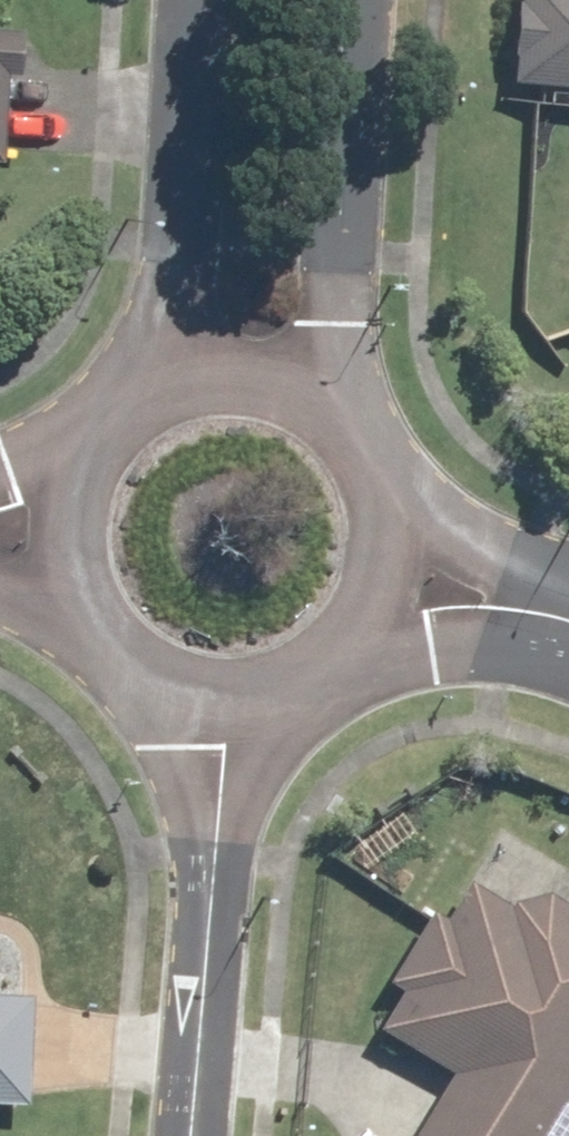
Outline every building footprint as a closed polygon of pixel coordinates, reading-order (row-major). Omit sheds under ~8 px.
[(499,88),(568,95),(568,0),(507,0),(499,88)] [(8,81),(11,31),(0,31),(0,80),(8,81)] [(568,1077),(568,913),(568,916),(535,896),(496,908),(455,884),(431,923),(414,912),(370,986),(387,997),(365,1033),(440,1078),(406,1135),(534,1135),(568,1077)] [(16,1109),(20,1000),(0,1000),(0,1109),(16,1109)]
